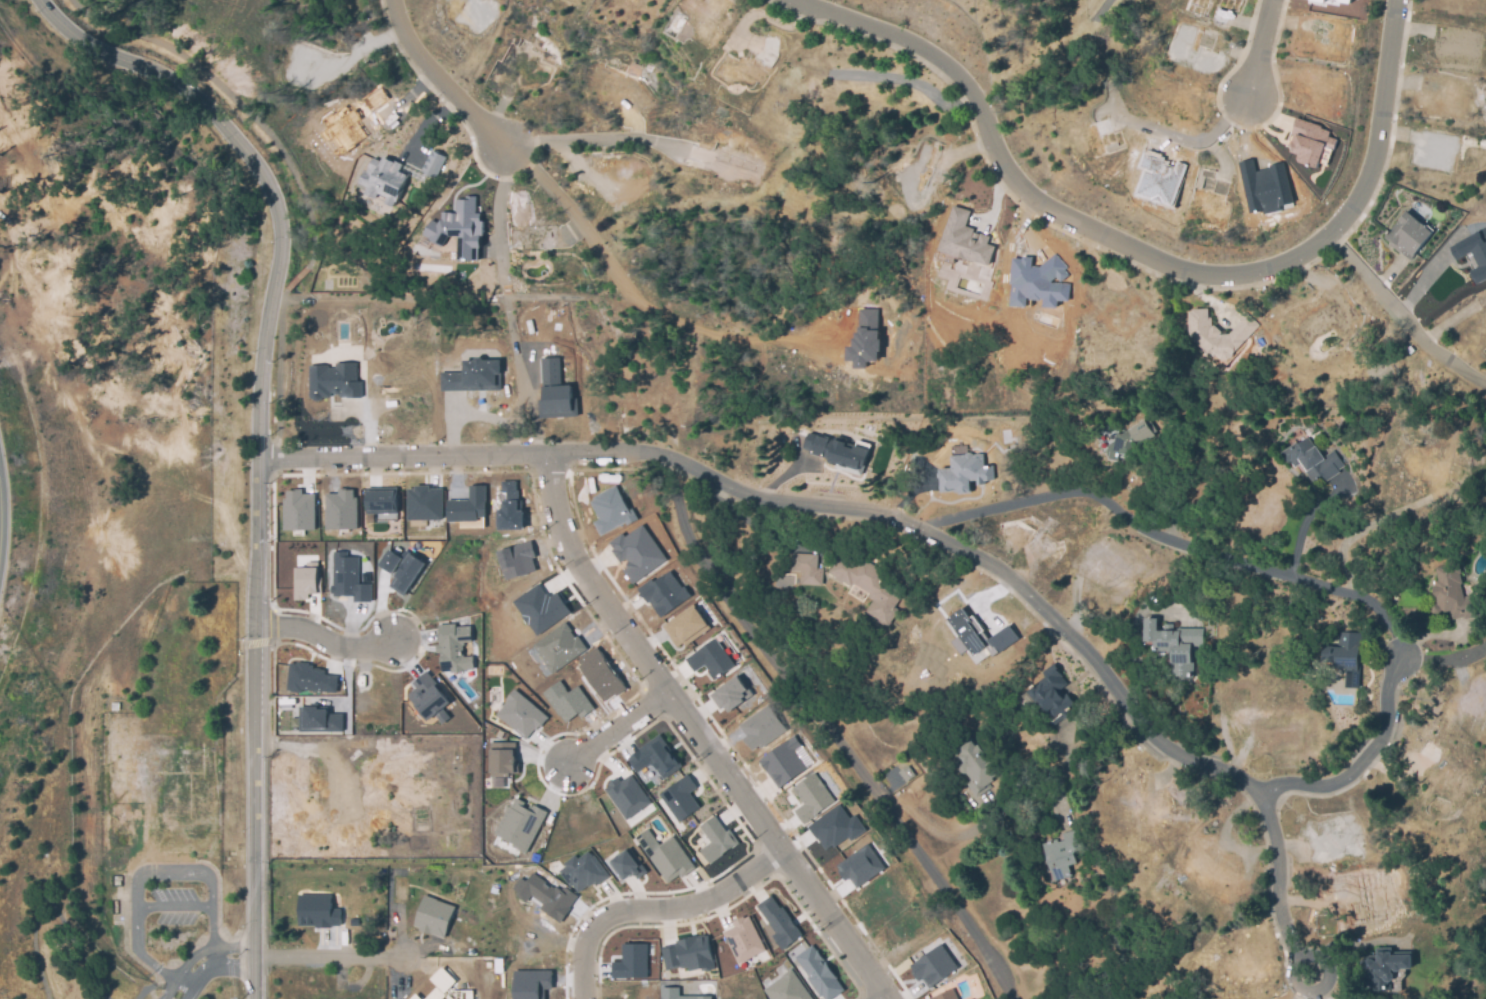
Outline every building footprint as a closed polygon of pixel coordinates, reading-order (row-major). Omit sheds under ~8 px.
[(323,120),(328,128),(322,132),(338,155),(368,136),(347,104),(323,120)] [(1317,167),(1323,146),(1333,149),(1336,139),(1327,136),(1329,129),(1297,119),(1287,151),(1297,154),(1295,161),(1317,167)] [(430,149),(446,156),(434,177),(421,171),(430,149)] [(1185,163),(1142,153),(1138,168),(1142,169),(1135,197),(1174,207),(1185,163)] [(408,172),(400,169),(402,164),(381,156),(380,160),(370,157),(360,184),(368,186),(365,194),(377,198),(379,194),(387,197),(385,203),(395,207),(408,172)] [(1238,162),(1250,215),(1293,206),(1284,164),(1254,170),(1252,159),(1238,162)] [(480,261),(480,213),(475,213),(475,197),(455,197),(455,212),(439,212),(439,221),(426,221),(426,241),(446,241),(446,236),(458,236),(458,261),(480,261)] [(939,253),(989,264),(993,245),(987,244),(989,236),(972,232),(973,228),(966,226),(969,210),(950,206),(939,253)] [(1406,212),(1432,233),(1410,261),(1401,253),(1400,254),(1389,246),(1390,244),(1384,239),(1406,212)] [(1454,260),(1471,252),(1478,266),(1470,270),(1476,284),(1485,279),(1485,228),(1447,245),(1454,260)] [(1012,256),(1010,282),(1012,284),(1011,306),(1026,307),(1027,299),(1043,300),(1042,307),(1057,308),(1057,300),(1068,301),(1069,283),(1059,282),(1065,276),(1065,267),(1054,253),(1038,266),(1031,266),(1031,258),(1012,256)] [(878,309),(856,308),(856,346),(846,346),(846,361),(854,361),(854,368),(867,368),(867,361),(877,361),(878,309)] [(1246,315),(1260,326),(1228,360),(1220,361),(1215,355),(1213,357),(1208,353),(1207,355),(1193,341),(1194,339),(1190,335),(1190,312),(1208,311),(1208,319),(1211,319),(1212,328),(1214,326),(1222,334),(1221,336),(1228,335),(1240,323),(1239,322),(1246,315)] [(538,418),(577,417),(576,398),(570,398),(570,385),(560,385),(559,357),(541,358),(542,399),(537,399),(538,418)] [(500,390),(500,359),(462,360),(462,371),(439,372),(440,391),(500,390)] [(356,362),(334,362),(334,366),(307,366),(308,399),(330,399),(329,397),(361,397),(361,381),(356,381),(356,362)] [(1118,461),(1110,461),(1111,451),(1109,450),(1108,448),(1109,444),(1113,442),(1115,443),(1117,433),(1123,434),(1141,420),(1156,440),(1130,460),(1119,457),(1118,461)] [(824,457),(830,439),(806,432),(801,450),(824,457)] [(863,467),(868,448),(853,444),(852,447),(844,445),(846,439),(834,436),(826,464),(856,472),(858,466),(863,467)] [(1312,483),(1302,465),(1296,469),(1292,462),(1288,464),(1282,453),(1310,437),(1322,458),(1340,447),(1349,463),(1338,470),(1340,473),(1324,482),(1321,478),(1312,483)] [(939,492),(970,492),(970,482),(993,482),(993,466),(983,466),(983,453),(965,453),(965,446),(950,446),(950,468),(939,468),(939,492)] [(523,530),(523,500),(517,500),(517,481),(500,481),(500,491),(500,508),(498,508),(498,530),(523,530)] [(484,485),(469,486),(469,499),(446,500),(447,521),(485,520),(484,485)] [(593,522),(599,536),(634,520),(618,485),(588,499),(598,519),(593,522)] [(396,487),(365,487),(366,515),(397,515),(396,487)] [(442,520),(443,487),(407,487),(406,519),(442,520)] [(325,530),(357,529),(355,488),(337,489),(337,493),(324,494),(325,530)] [(315,530),(315,493),(302,493),(302,489),(283,490),(284,531),(315,530)] [(623,536),(621,533),(607,542),(622,566),(621,567),(631,583),(666,561),(642,524),(623,536)] [(505,580),(536,571),(532,559),(535,558),(530,541),(496,551),(505,580)] [(378,565),(394,574),(388,586),(405,596),(424,562),(402,550),(399,555),(388,549),(378,565)] [(371,602),(371,582),(365,582),(365,559),(347,559),(347,552),(332,552),(331,596),(353,596),(353,602),(371,602)] [(822,586),(801,585),(801,573),(792,573),(793,554),(818,555),(817,569),(823,569),(822,586)] [(889,626),(867,613),(874,601),(862,594),(864,591),(852,585),(851,586),(830,573),(839,557),(857,567),(861,559),(888,575),(885,581),(903,591),(894,607),(898,610),(889,626)] [(1456,621),(1451,610),(1446,612),(1442,609),(1440,614),(1435,614),(1431,611),(1429,606),(1433,603),(1437,601),(1435,596),(1431,588),(1436,586),(1435,582),(1439,580),(1435,570),(1456,560),(1462,573),(1459,574),(1463,583),(1460,585),(1466,599),(1471,597),(1478,611),(1456,621)] [(317,594),(317,562),(305,562),(305,568),(293,567),(293,600),(307,600),(307,593),(317,594)] [(689,597),(669,570),(653,581),(651,578),(637,588),(659,618),(689,597)] [(557,591),(547,597),(539,584),(513,600),(534,635),(570,613),(557,591)] [(709,630),(695,605),(661,623),(675,648),(709,630)] [(1018,639),(1008,625),(988,638),(972,615),(968,618),(962,608),(944,620),(956,638),(952,641),(961,655),(966,651),(975,664),(990,654),(992,656),(1018,639)] [(1157,619),(1157,630),(1178,630),(1178,627),(1200,627),(1200,645),(1191,645),(1191,677),(1172,677),(1172,647),(1157,648),(1157,641),(1146,641),(1145,619),(1157,619)] [(585,651),(566,622),(533,643),(543,658),(551,653),(555,660),(561,656),(566,663),(585,651)] [(471,624),(437,626),(439,672),(474,671),(473,656),(463,656),(462,643),(471,642),(471,624)] [(1360,688),(1346,688),(1347,668),(1333,667),(1333,659),(1321,658),(1322,645),(1338,646),(1338,633),(1362,634),(1360,688)] [(694,672),(704,665),(714,680),(734,666),(715,638),(684,659),(694,672)] [(575,662),(605,703),(626,687),(596,646),(575,662)] [(1056,689),(1060,695),(1064,692),(1073,703),(1051,720),(1028,690),(1036,684),(1036,683),(1046,675),(1042,670),(1052,662),(1061,673),(1059,674),(1065,682),(1056,689)] [(336,693),(337,675),(324,674),(324,668),(302,667),(302,674),(296,674),(295,690),(336,693)] [(431,677),(425,671),(412,682),(418,689),(431,677)] [(751,695),(737,675),(710,694),(724,714),(751,695)] [(568,692),(560,681),(543,692),(563,724),(577,714),(580,718),(594,709),(578,685),(568,692)] [(526,740),(546,716),(514,689),(494,713),(526,740)] [(785,731),(768,705),(737,726),(753,751),(785,731)] [(299,731),(343,732),(343,714),(328,713),(328,707),(299,706),(299,731)] [(662,780),(681,767),(659,735),(626,757),(637,773),(645,768),(650,775),(656,770),(662,780)] [(776,788),(813,765),(794,736),(758,758),(776,788)] [(976,797),(967,783),(971,780),(967,775),(962,775),(960,771),(960,766),(966,762),(957,748),(970,739),(975,746),(977,744),(983,753),(981,754),(986,761),(991,762),(994,767),(992,772),(995,776),(992,778),(993,780),(988,784),(991,787),(976,797)] [(516,743),(489,742),(489,776),(515,776),(516,743)] [(906,782),(898,773),(907,766),(915,775),(906,782)] [(618,781),(617,779),(604,786),(623,820),(650,805),(632,773),(618,781)] [(792,786),(802,805),(794,810),(801,823),(834,804),(815,773),(792,786)] [(678,822),(699,808),(689,793),(696,788),(687,774),(659,794),(678,822)] [(494,836),(528,851),(547,811),(513,796),(494,836)] [(865,832),(855,814),(848,818),(840,805),(808,824),(824,851),(848,837),(850,840),(865,832)] [(699,850),(708,864),(736,844),(715,814),(698,826),(710,842),(699,850)] [(664,884),(692,868),(674,835),(658,845),(648,829),(637,836),(664,884)] [(1054,882),(1043,843),(1057,839),(1057,842),(1064,840),(1062,834),(1076,829),(1082,849),(1073,852),(1076,864),(1068,867),(1071,877),(1054,882)] [(834,865),(843,881),(849,878),(855,887),(884,870),(868,844),(834,865)] [(642,871),(629,848),(609,860),(623,883),(642,871)] [(608,875),(589,849),(576,858),(575,856),(557,869),(578,897),(608,875)] [(284,876),(275,878),(273,871),(274,871),(283,869),(284,876)] [(577,897),(555,883),(553,887),(531,873),(525,881),(519,877),(511,890),(527,900),(561,922),(577,897)] [(801,936),(772,894),(756,905),(775,933),(771,935),(781,950),(801,936)] [(412,928),(444,938),(455,906),(423,895),(412,928)] [(765,951),(749,914),(731,922),(734,927),(726,930),(739,962),(765,951)] [(714,967),(708,934),(675,940),(676,944),(660,947),(665,971),(686,967),(688,972),(714,967)] [(647,943),(621,943),(621,961),(612,961),(612,978),(647,978),(647,943)] [(844,990),(812,944),(793,957),(822,998),(831,998),(844,990)] [(921,978),(928,988),(957,969),(941,944),(907,966),(917,981),(921,978)] [(1365,991),(1363,960),(1374,959),(1374,960),(1377,960),(1377,952),(1391,951),(1391,955),(1411,954),(1412,970),(1394,971),(1395,990),(1365,991)] [(770,998),(813,998),(791,969),(763,989),(770,998)] [(712,995),(679,996),(679,987),(659,987),(659,998),(712,998),(712,995)] [(952,988),(927,998),(957,998),(952,988)]
